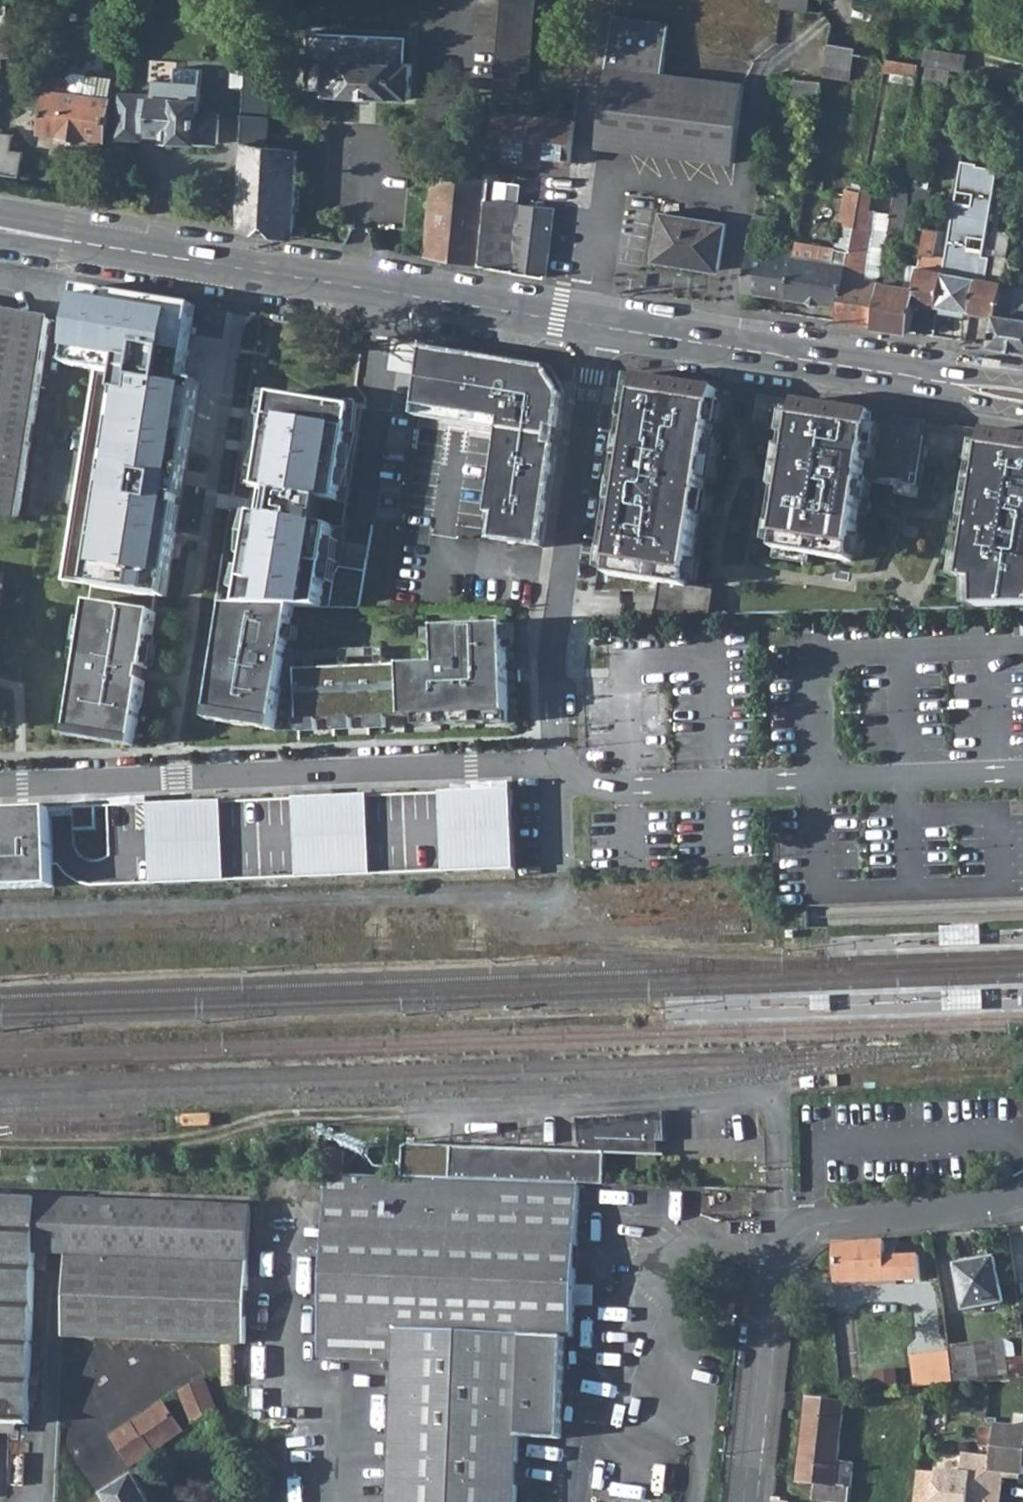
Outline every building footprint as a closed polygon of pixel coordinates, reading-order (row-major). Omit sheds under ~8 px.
[(490,161),(509,162),(509,155),(570,162),(576,120),(513,112),(516,70),(527,71),(533,0),(504,0),(498,67),(495,100),(490,161)] [(782,2),(781,7),(809,11),(810,0),(782,0),(782,2)] [(608,66),(598,146),(735,162),(745,83),(662,73),(669,24),(614,17),(608,66)] [(858,30),(832,26),(829,44),(855,48),(858,30)] [(325,94),(364,96),(372,96),(411,98),(412,63),(408,62),(409,35),(310,30),(307,88),(326,88),(325,94)] [(855,48),(829,44),(823,76),(850,80),(855,48)] [(926,49),(923,65),(928,66),(951,69),(965,71),(967,55),(926,49)] [(269,116),(272,56),(247,53),(247,64),(246,87),(240,226),(294,236),(298,151),(268,147),(270,116),(269,116)] [(917,77),(919,64),(888,60),(886,72),(917,77)] [(233,87),(246,87),(247,64),(234,64),(233,87)] [(951,69),(928,66),(925,82),(948,86),(948,85),(951,69)] [(951,69),(948,85),(962,87),(965,71),(951,69)] [(68,78),(49,76),(42,132),(106,140),(113,78),(88,74),(86,95),(70,93),(71,82),(68,78)] [(822,82),(796,79),(795,94),(820,97),(822,82)] [(173,141),(218,144),(220,113),(214,113),(200,112),(200,100),(153,97),(151,135),(173,137),(173,141)] [(214,113),(215,101),(200,100),(200,112),(214,113)] [(12,149),(15,133),(0,131),(0,173),(21,176),(24,151),(12,149)] [(938,142),(937,154),(962,158),(964,146),(938,142)] [(978,162),(962,159),(957,190),(973,193),(971,204),(955,201),(945,258),(937,306),(971,311),(977,277),(980,277),(984,254),(984,250),(968,247),(970,236),(986,239),(996,185),(999,168),(978,164),(978,162)] [(480,265),(486,200),(488,177),(434,171),(425,256),(480,265)] [(931,177),(917,174),(915,187),(929,190),(931,177)] [(893,214),(887,247),(900,249),(909,202),(909,185),(898,184),(893,214)] [(872,189),(863,187),(862,192),(843,291),(841,291),(838,305),(836,321),(875,327),(881,282),(887,247),(893,214),(869,209),(872,189)] [(929,201),(931,190),(929,190),(915,187),(912,187),(914,198),(929,201)] [(797,245),(788,297),(838,305),(841,291),(843,291),(862,192),(847,190),(837,249),(797,242),(797,245)] [(554,208),(486,200),(480,265),(546,277),(554,208)] [(663,214),(656,260),(720,271),(727,224),(663,214)] [(750,248),(743,290),(788,297),(797,245),(773,241),(776,218),(755,215),(750,248)] [(919,266),(914,302),(937,306),(945,258),(934,256),(938,230),(925,228),(919,266)] [(984,254),(980,277),(977,277),(971,311),(995,315),(996,315),(1002,295),(1003,284),(1011,234),(1000,232),(997,249),(992,248),(991,255),(984,254)] [(875,327),(909,332),(914,302),(919,266),(896,263),(894,263),(893,263),(892,264),(891,265),(891,267),(888,283),(884,282),(881,282),(875,327)] [(187,376),(183,376),(194,298),(73,282),(62,366),(109,372),(81,578),(158,589),(187,376)] [(1002,295),(996,315),(995,315),(990,345),(1022,350),(1022,287),(1003,284),(1002,295)] [(20,518),(25,484),(27,477),(37,405),(50,323),(0,315),(0,515),(20,518)] [(552,365),(427,344),(418,416),(504,430),(542,435),(544,421),(564,423),(568,391),(552,365)] [(1005,359),(986,356),(986,361),(985,365),(1004,367),(1005,359)] [(721,389),(631,375),(620,442),(632,443),(611,574),(663,582),(657,615),(713,614),(717,590),(690,586),(721,389)] [(272,390),(237,605),(297,607),(332,609),(365,405),(272,390)] [(931,422),(762,395),(757,423),(796,430),(777,549),(853,561),(867,479),(920,487),(931,422)] [(542,435),(504,430),(493,514),(500,515),(497,540),(547,547),(550,522),(504,516),(514,439),(560,445),(564,423),(544,421),(542,435)] [(1007,434),(984,580),(998,584),(998,603),(1022,603),(1022,437),(1007,434)] [(550,522),(560,445),(514,439),(504,516),(550,522)] [(118,590),(94,586),(72,729),(138,739),(147,681),(144,681),(146,669),(148,670),(160,596),(118,590)] [(509,625),(439,628),(441,664),(299,670),(298,651),(290,650),(297,607),(237,605),(229,605),(226,624),(235,625),(233,642),(224,641),(213,710),(279,720),(284,685),(300,685),(301,722),(419,717),(512,713),(509,625)] [(213,710),(211,720),(277,730),(279,720),(213,710)] [(419,717),(420,727),(512,723),(512,713),(419,717)] [(114,861),(115,887),(517,871),(514,792),(473,793),(456,794),(336,799),(298,800),(115,808),(98,808),(76,809),(77,847),(81,855),(87,862),(96,865),(105,865),(114,861)] [(57,887),(53,810),(24,816),(0,817),(0,890),(57,887)] [(454,1180),(583,1185),(608,1186),(609,1155),(662,1158),(663,1143),(669,1143),(671,1115),(578,1119),(578,1151),(456,1139),(454,1180)] [(407,1176),(453,1178),(454,1145),(409,1143),(407,1176)] [(330,1149),(329,1175),(344,1176),(346,1150),(330,1149)] [(392,1161),(392,1176),(404,1177),(405,1161),(392,1161)] [(329,1175),(328,1200),(324,1302),(324,1323),(322,1358),(337,1359),(344,1176),(329,1175)] [(337,1359),(399,1363),(393,1482),(392,1501),(519,1501),(522,1441),(564,1443),(568,1337),(576,1337),(583,1185),(454,1180),(404,1178),(344,1176),(337,1359)] [(30,1427),(40,1252),(67,1253),(69,1200),(0,1198),(0,1426),(30,1427)] [(65,1320),(64,1336),(73,1337),(171,1340),(249,1342),(251,1299),(254,1208),(69,1200),(67,1253),(65,1320)] [(919,1251),(918,1239),(890,1242),(892,1254),(919,1251)] [(839,1287),(899,1286),(898,1283),(923,1282),(922,1258),(898,1258),(898,1265),(889,1266),(888,1259),(888,1243),(838,1244),(839,1287)] [(998,1258),(959,1265),(967,1311),(1006,1304),(998,1258)] [(971,1347),(952,1350),(956,1380),(976,1378),(971,1347)] [(956,1380),(952,1350),(933,1352),(938,1384),(956,1382),(956,1380)] [(203,1379),(181,1393),(195,1425),(204,1421),(208,1432),(220,1427),(216,1416),(219,1415),(203,1379)] [(816,1501),(824,1501),(852,1501),(857,1464),(842,1462),(849,1404),(846,1403),(809,1400),(800,1481),(818,1484),(816,1501)] [(164,1403),(131,1424),(151,1455),(185,1433),(164,1403)] [(999,1425),(995,1459),(965,1455),(963,1475),(940,1472),(936,1501),(1002,1501),(1005,1477),(1014,1478),(1014,1474),(1022,1475),(1022,1428),(999,1425)] [(103,1495),(108,1501),(150,1501),(135,1477),(103,1495)]
